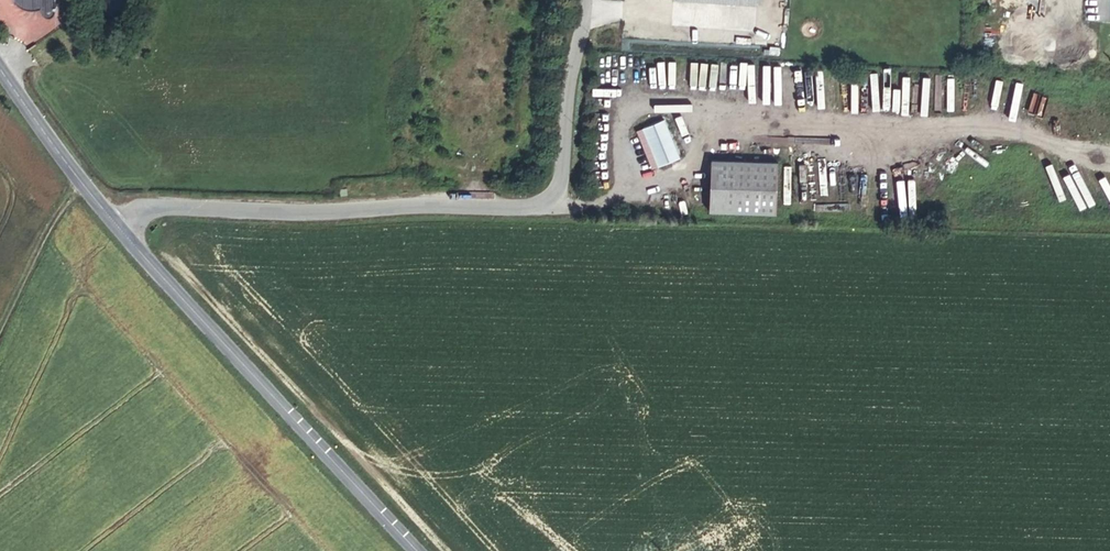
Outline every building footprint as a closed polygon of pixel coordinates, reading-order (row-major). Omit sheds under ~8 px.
[(11,19),(13,19),(14,20),(18,21),(22,21),(26,21),(31,25),(31,26),(33,26),(34,27),(36,27),(37,27),(38,26),(40,25),(41,23),(42,0),(0,0),(0,9),(1,10),(2,11),(6,15),(9,18),(11,19)] [(665,116),(636,130),(653,169),(682,155),(665,116)] [(779,158),(712,156),(709,209),(776,213),(779,158)] [(853,208),(885,201),(884,193),(852,200),(853,208)]
